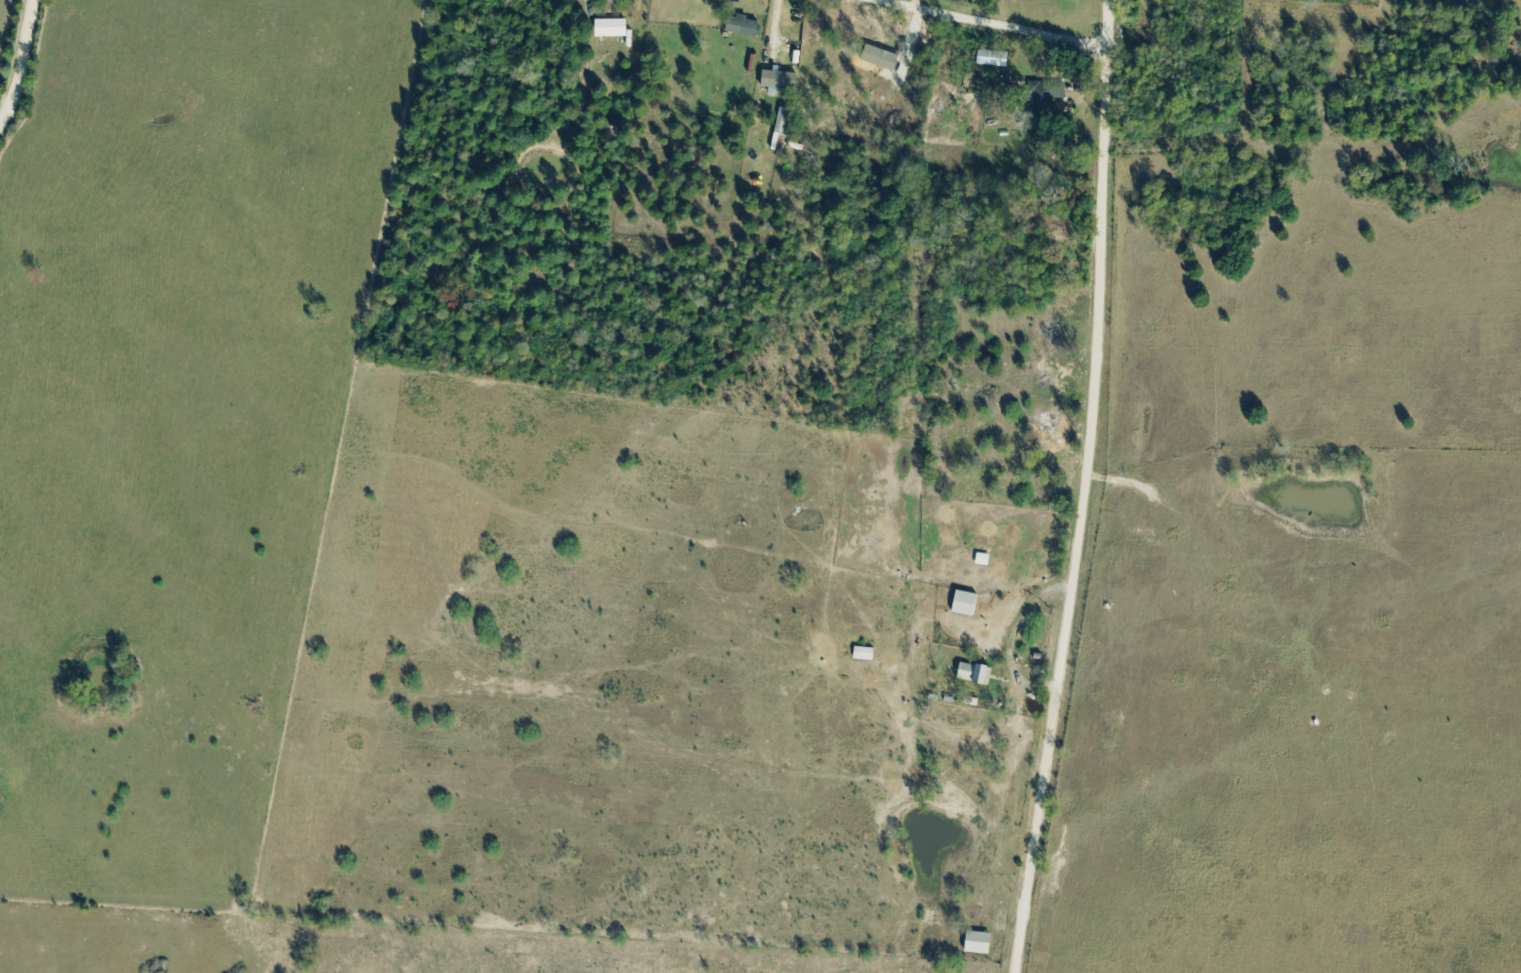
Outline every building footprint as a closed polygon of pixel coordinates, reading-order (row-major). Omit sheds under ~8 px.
[(763,23),(751,21),(752,18),(731,14),(727,32),(760,39),(763,23)] [(631,20),(598,21),(599,38),(632,38),(631,20)] [(791,84),(808,87),(815,41),(798,38),(791,84)] [(1010,68),(1011,53),(981,52),(980,67),(1010,68)] [(1069,100),(1068,84),(1032,84),(1032,100),(1069,100)] [(782,153),(792,110),(782,108),(773,151),(782,153)] [(1060,432),(1060,415),(1044,414),(1044,431),(1060,432)] [(982,597),(959,594),(957,614),(979,617),(982,597)] [(993,686),(996,669),(962,662),(958,679),(993,686)] [(993,955),(994,934),(970,933),(969,954),(993,955)]
